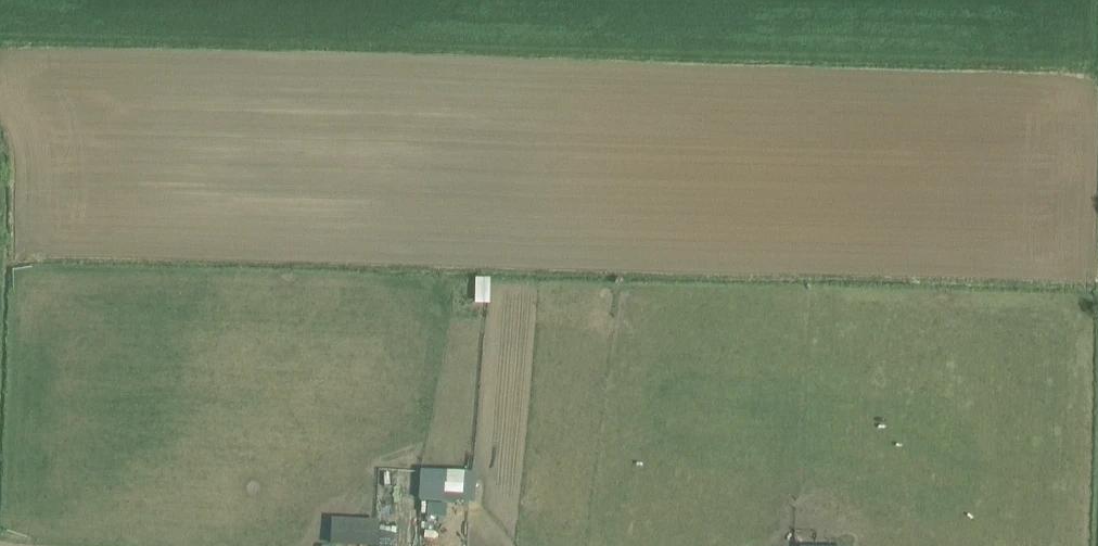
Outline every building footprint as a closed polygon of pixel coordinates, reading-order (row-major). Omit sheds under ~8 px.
[(475,279),(474,300),(476,306),(490,306),(491,279),(475,279)] [(420,485),(420,503),(449,504),(450,474),(420,473),(420,485)] [(427,505),(426,517),(445,518),(446,505),(427,505)]
